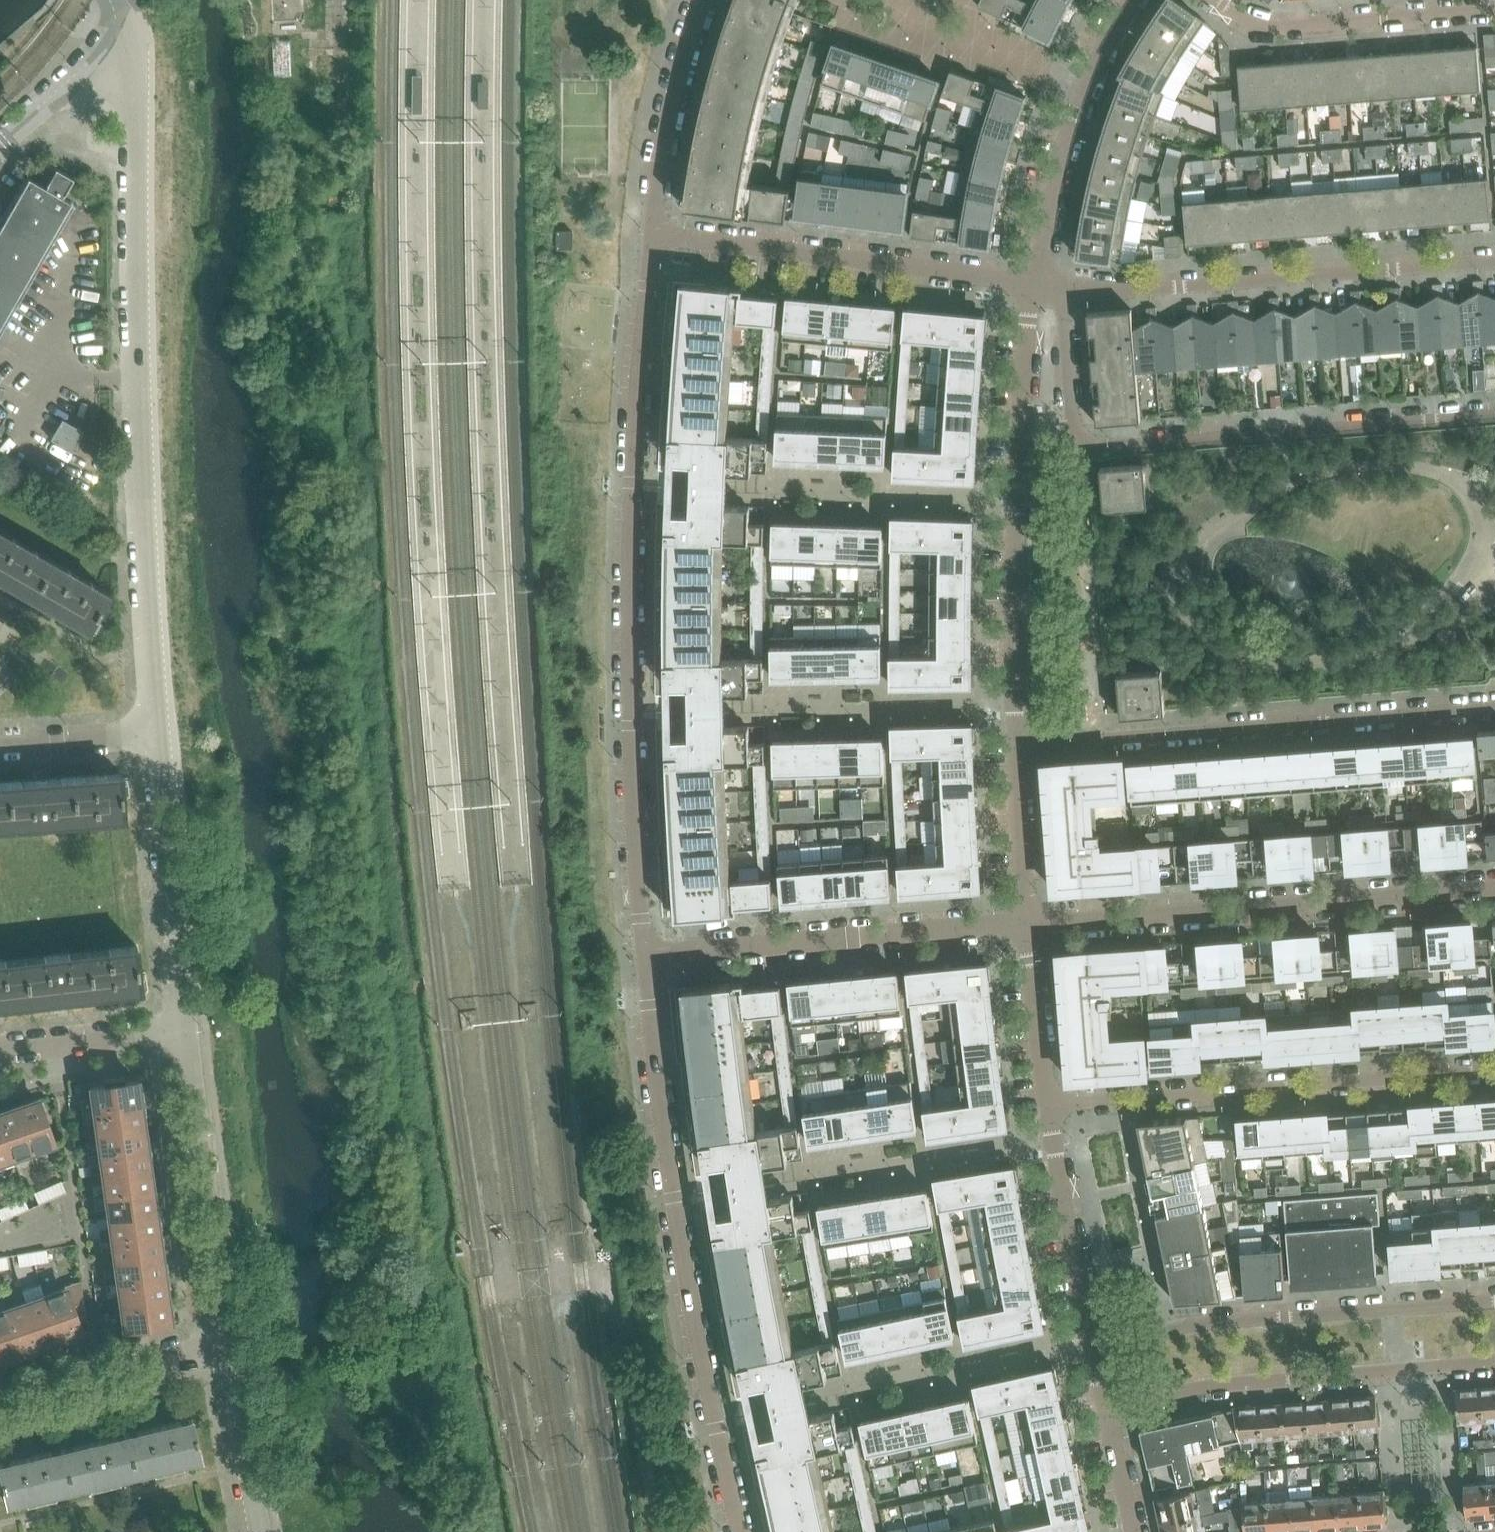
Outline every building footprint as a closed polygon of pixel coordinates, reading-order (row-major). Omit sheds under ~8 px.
[(787,10),(759,0),(734,0),(726,23),(716,53),(711,73),(701,114),(693,153),(686,193),(684,208),(745,215),(749,184),(754,156),(756,148),(760,126),(767,97),(770,88),(775,69),(786,35),(787,32),(794,13),(787,10)] [(787,10),(791,0),(759,0),(787,10)] [(978,6),(1012,22),(1023,0),(980,0),(978,6)] [(1025,0),(1023,0),(1012,22),(1050,40),(1060,20),(1025,0)] [(1069,0),(1025,0),(1060,20),(1070,1),(1069,0)] [(1175,0),(1167,0),(1156,16),(1192,40),(1205,21),(1175,0)] [(1192,40),(1156,16),(1143,36),(1181,58),(1192,40)] [(1494,33),(1483,34),(1484,48),(1494,48),(1494,45),(1494,33)] [(1181,58),(1143,36),(1131,56),(1170,77),(1181,58)] [(1230,59),(1229,46),(1219,36),(1218,36),(1220,60),(1230,59)] [(823,55),(826,45),(811,40),(810,44),(808,50),(823,55)] [(843,91),(857,52),(835,44),(833,48),(821,83),(843,91)] [(1216,51),(1210,46),(1207,51),(1213,55),(1216,51)] [(1477,49),(1477,47),(1454,49),(1457,92),(1481,90),(1477,49)] [(1457,92),(1454,49),(1432,50),(1436,94),(1457,92)] [(820,64),(823,55),(808,50),(805,60),(820,64)] [(1436,94),(1432,50),(1411,52),(1414,96),(1436,94)] [(864,98),(877,59),(857,52),(843,91),(864,98)] [(1414,96),(1411,52),(1389,54),(1393,97),(1414,96)] [(1393,97),(1389,54),(1368,56),(1372,99),(1393,97)] [(1170,77),(1131,56),(1121,74),(1124,76),(1123,78),(1161,92),(1170,77)] [(1372,99),(1368,56),(1346,57),(1350,101),(1372,99)] [(1485,57),(1486,68),(1494,67),(1494,56),(1485,57)] [(1350,101),(1346,57),(1325,59),(1329,103),(1350,101)] [(884,105),(898,66),(877,59),(864,98),(884,105)] [(1231,67),(1230,59),(1220,60),(1222,77),(1232,76),(1231,67)] [(1329,103),(1325,59),(1303,61),(1307,104),(1329,103)] [(817,74),(820,64),(805,60),(802,70),(817,74)] [(1307,104),(1303,61),(1282,63),(1286,106),(1307,104)] [(1286,106),(1282,63),(1260,64),(1264,108),(1286,106)] [(1264,108),(1260,64),(1238,66),(1241,110),(1264,108)] [(905,112),(918,73),(898,66),(884,105),(905,112)] [(814,82),(817,74),(802,70),(800,77),(799,80),(814,84),(814,82)] [(978,107),(985,82),(950,70),(946,82),(942,95),(978,107)] [(926,119),(939,80),(918,73),(905,112),(926,119)] [(1156,115),(1164,95),(1165,94),(1161,92),(1123,78),(1115,100),(1156,115)] [(811,93),(814,84),(799,80),(796,89),(811,93)] [(1018,119),(1026,97),(985,82),(978,107),(1018,119)] [(809,103),(811,93),(796,89),(794,99),(809,103)] [(1233,100),(1232,89),(1218,91),(1210,90),(1209,96),(1219,101),(1233,100)] [(806,113),(809,103),(794,99),(793,104),(791,109),(806,113)] [(1149,136),(1156,115),(1115,100),(1107,123),(1149,136)] [(1234,111),(1233,100),(1219,101),(1220,112),(1234,111)] [(949,121),(952,110),(938,107),(935,116),(949,121)] [(1012,139),(1018,119),(978,107),(976,114),(972,128),(1012,139)] [(804,122),(806,113),(791,109),(789,118),(804,122)] [(822,127),(825,114),(814,112),(810,126),(821,129),(822,127)] [(946,131),(949,121),(935,116),(932,127),(946,131)] [(1220,118),(1221,129),(1236,128),(1235,117),(1220,118)] [(802,132),(804,122),(789,118),(787,124),(787,128),(802,132)] [(1471,131),(1470,118),(1460,119),(1461,132),(1471,131)] [(853,136),(857,122),(846,119),(843,132),(843,134),(853,136)] [(1461,132),(1460,119),(1449,120),(1450,132),(1461,132)] [(864,137),(867,124),(857,122),(853,136),(864,138),(864,137)] [(1428,134),(1427,122),(1416,123),(1417,135),(1428,134)] [(1143,156),(1149,136),(1107,123),(1101,144),(1143,156)] [(1417,135),(1416,123),(1406,123),(1407,136),(1417,135)] [(1385,138),(1384,125),(1374,126),(1375,139),(1385,138)] [(1375,139),(1374,126),(1363,127),(1364,139),(1375,139)] [(799,141),(802,132),(787,128),(786,132),(785,137),(799,141)] [(1006,160),(1012,139),(972,128),(966,147),(966,150),(1006,160)] [(1236,138),(1236,128),(1221,129),(1222,139),(1236,138)] [(895,146),(899,131),(888,129),(885,142),(885,143),(895,146)] [(1342,141),(1341,129),(1330,130),(1331,142),(1342,141)] [(1331,142),(1330,130),(1320,131),(1321,143),(1331,142)] [(828,151),(831,137),(809,131),(806,146),(828,151)] [(906,148),(909,134),(899,131),(895,146),(906,148)] [(1299,145),(1298,132),(1287,133),(1288,146),(1299,145)] [(1288,146),(1287,133),(1277,134),(1278,147),(1288,146)] [(1255,149),(1254,136),(1243,137),(1244,149),(1255,149)] [(797,151),(799,141),(785,137),(782,148),(797,151)] [(1237,149),(1236,138),(1222,139),(1223,150),(1237,149)] [(1462,151),(1461,138),(1451,139),(1452,152),(1462,151)] [(1472,150),(1471,138),(1461,138),(1462,151),(1472,150)] [(849,156),(852,142),(842,139),(838,153),(849,156)] [(940,154),(943,144),(929,140),(926,151),(940,154)] [(1429,154),(1428,141),(1418,142),(1419,154),(1429,154)] [(859,158),(863,144),(852,142),(849,156),(859,158)] [(1419,154),(1418,142),(1408,143),(1409,155),(1419,154)] [(1137,177),(1143,156),(1101,144),(1094,167),(1137,177)] [(1386,157),(1385,145),(1375,146),(1376,158),(1386,157)] [(1376,158),(1375,146),(1365,146),(1366,159),(1376,158)] [(795,160),(797,151),(782,148),(780,157),(795,160)] [(1334,170),(1344,170),(1342,148),(1332,149),(1333,161),(1334,161),(1334,170)] [(891,166),(894,151),(884,149),(880,163),(891,166)] [(1333,161),(1332,149),(1321,150),(1322,162),(1333,161)] [(1001,181),(1006,160),(966,150),(961,172),(1001,181)] [(901,168),(905,154),(894,151),(891,166),(901,168)] [(1177,167),(1181,156),(1167,152),(1163,163),(1177,167)] [(1300,164),(1299,152),(1288,153),(1290,165),(1300,164)] [(1290,165),(1288,153),(1278,154),(1279,166),(1290,165)] [(1257,168),(1256,155),(1245,156),(1246,169),(1257,168)] [(1246,169),(1245,156),(1235,157),(1236,170),(1246,169)] [(794,170),(795,160),(780,157),(780,161),(779,164),(778,167),(794,170)] [(1214,171),(1213,159),(1202,160),(1203,172),(1214,171)] [(1203,172),(1202,160),(1192,161),(1193,173),(1203,172)] [(1174,176),(1177,167),(1163,163),(1161,172),(1174,176)] [(792,180),(794,170),(778,167),(777,178),(792,180)] [(1132,198),(1136,181),(1137,177),(1094,167),(1090,187),(1132,198)] [(31,270),(71,202),(61,196),(63,193),(64,193),(73,178),(55,168),(45,187),(28,177),(0,226),(0,325),(31,270)] [(823,173),(801,170),(798,182),(794,215),(794,216),(817,219),(821,185),(823,173)] [(996,202),(1001,181),(961,172),(958,181),(956,193),(996,202)] [(1175,187),(1174,176),(1161,172),(1158,182),(1160,183),(1175,187)] [(1261,173),(1247,174),(1249,195),(1263,194),(1261,173)] [(932,190),(934,179),(920,177),(918,187),(932,190)] [(790,189),(792,180),(777,178),(775,187),(790,189)] [(1491,217),(1487,178),(1465,180),(1468,221),(1491,219),(1491,217)] [(839,221),(844,183),(822,180),(817,219),(839,221)] [(1468,221),(1465,180),(1443,181),(1447,223),(1468,221)] [(1447,223),(1443,181),(1422,183),(1425,225),(1447,223)] [(860,224),(865,185),(844,183),(839,221),(860,224)] [(1175,193),(1175,187),(1160,183),(1161,194),(1175,193)] [(1425,225),(1422,183),(1400,185),(1404,227),(1425,225)] [(787,214),(790,189),(775,187),(749,184),(745,215),(786,221),(787,214)] [(882,227),(887,188),(865,185),(860,224),(882,227)] [(1404,227),(1400,185),(1379,187),(1382,228),(1404,227)] [(930,200),(932,190),(918,187),(916,198),(930,200)] [(1128,219),(1132,198),(1090,187),(1085,211),(1128,219)] [(1382,228),(1379,187),(1357,188),(1360,230),(1382,228)] [(882,227),(904,229),(909,191),(887,188),(882,227)] [(1360,230),(1357,188),(1336,190),(1339,232),(1360,230)] [(1253,239),(1249,197),(1241,198),(1241,189),(1227,191),(1228,199),(1231,241),(1253,239)] [(1339,232),(1336,190),(1314,192),(1317,234),(1339,232)] [(1317,234),(1314,192),(1292,194),(1296,235),(1317,234)] [(993,224),(996,202),(956,193),(956,194),(952,216),(993,224)] [(1176,204),(1175,193),(1161,194),(1162,205),(1176,204)] [(1296,235),(1292,194),(1271,196),(1274,237),(1296,235)] [(1274,237),(1271,196),(1249,197),(1253,239),(1274,237)] [(1231,241),(1228,199),(1206,201),(1209,243),(1231,241)] [(1209,243),(1206,201),(1183,203),(1186,241),(1186,245),(1209,243)] [(1177,214),(1176,204),(1162,205),(1162,215),(1177,214)] [(948,241),(952,216),(914,210),(911,230),(910,236),(948,241)] [(1124,241),(1128,219),(1085,211),(1080,234),(1124,241)] [(989,246),(993,224),(952,216),(948,241),(989,246)] [(571,249),(571,232),(571,231),(555,230),(555,248),(571,249)] [(1121,263),(1124,241),(1080,234),(1077,257),(1121,263)] [(1179,242),(1179,235),(1164,236),(1165,248),(1179,246),(1179,242)] [(1180,256),(1179,246),(1165,248),(1166,258),(1180,256)] [(1484,293),(1483,280),(1473,281),(1474,290),(1479,291),(1484,293)] [(751,474),(752,458),(767,459),(768,445),(768,440),(772,378),(776,324),(777,319),(779,298),(741,294),(742,288),(681,282),(677,328),(676,352),(670,446),(669,462),(692,463),(701,463),(700,472),(729,473),(751,474)] [(1443,297),(1442,284),(1432,284),(1433,293),(1443,297)] [(1402,300),(1401,287),(1391,288),(1392,296),(1396,298),(1402,300)] [(1361,303),(1360,290),(1350,291),(1351,300),(1356,301),(1361,303)] [(1484,300),(1484,293),(1479,291),(1474,290),(1474,294),(1459,302),(1463,344),(1464,344),(1464,346),(1468,346),(1468,344),(1483,343),(1479,301),(1484,300)] [(1444,304),(1443,297),(1433,293),(1433,297),(1418,306),(1422,348),(1423,348),(1423,350),(1427,349),(1427,347),(1442,346),(1438,304),(1444,304)] [(1484,293),(1484,300),(1479,301),(1483,343),(1494,342),(1494,297),(1484,293)] [(1320,307),(1319,294),(1310,295),(1310,303),(1315,305),(1320,307)] [(1402,307),(1402,300),(1396,298),(1392,296),(1392,300),(1377,309),(1381,351),(1382,351),(1382,353),(1386,353),(1386,351),(1401,349),(1398,307),(1402,307)] [(1280,310),(1279,297),(1269,298),(1270,306),(1275,308),(1280,310)] [(1463,344),(1459,302),(1443,297),(1444,304),(1438,304),(1442,346),(1457,345),(1458,347),(1462,346),(1462,344),(1463,344)] [(806,340),(809,300),(787,298),(785,320),(783,338),(806,340)] [(827,342),(831,302),(809,300),(806,340),(827,342)] [(1239,313),(1237,300),(1228,301),(1228,310),(1234,311),(1239,313)] [(1362,310),(1361,303),(1356,301),(1351,300),(1351,304),(1336,312),(1340,354),(1341,354),(1341,356),(1345,356),(1345,354),(1360,353),(1357,311),(1362,310)] [(1422,348),(1418,306),(1402,300),(1402,307),(1398,307),(1401,349),(1416,348),(1416,350),(1420,350),(1420,348),(1422,348)] [(849,344),(852,304),(831,302),(827,342),(826,354),(847,356),(849,344)] [(1321,314),(1320,307),(1315,305),(1310,303),(1311,307),(1296,316),(1299,358),(1300,358),(1301,360),(1305,359),(1304,357),(1320,356),(1316,314),(1321,314)] [(1381,351),(1377,309),(1361,303),(1362,310),(1357,311),(1360,353),(1376,351),(1376,353),(1380,353),(1380,351),(1381,351)] [(870,346),(874,307),(852,304),(849,344),(870,346)] [(1198,317),(1197,304),(1187,305),(1188,313),(1193,315),(1198,317)] [(1280,317),(1280,310),(1275,308),(1270,306),(1270,311),(1255,319),(1258,361),(1260,361),(1260,363),(1264,363),(1264,361),(1279,359),(1275,317),(1280,317)] [(894,333),(897,309),(874,307),(870,346),(893,349),(894,333)] [(1157,320),(1156,307),(1146,308),(1147,316),(1152,318),(1157,320)] [(1340,354),(1336,312),(1320,307),(1321,314),(1316,314),(1320,356),(1335,355),(1335,357),(1339,357),(1339,355),(1340,354)] [(1133,329),(1131,309),(1087,313),(1089,335),(1090,335),(1092,357),(1091,357),(1093,380),(1094,390),(1095,401),(1094,401),(1096,424),(1140,420),(1136,371),(1133,329)] [(968,329),(969,316),(905,310),(903,334),(902,339),(914,340),(942,342),(942,341),(982,344),(983,330),(968,329)] [(1239,320),(1239,313),(1234,311),(1228,310),(1229,314),(1214,322),(1217,365),(1218,364),(1219,366),(1223,366),(1223,364),(1238,363),(1235,321),(1239,320)] [(1299,358),(1296,316),(1280,310),(1280,317),(1275,317),(1279,359),(1294,358),(1294,360),(1298,360),(1298,358),(1299,358)] [(1198,324),(1198,317),(1193,315),(1188,313),(1188,317),(1173,326),(1177,368),(1178,368),(1178,370),(1182,369),(1182,367),(1197,366),(1194,324),(1198,324)] [(1258,361),(1255,319),(1239,313),(1239,320),(1235,321),(1238,363),(1253,362),(1253,364),(1257,363),(1257,361),(1258,361)] [(1158,327),(1157,320),(1152,318),(1147,316),(1148,321),(1133,329),(1136,371),(1137,371),(1137,373),(1141,373),(1141,371),(1157,370),(1153,327),(1158,327)] [(1217,365),(1214,322),(1198,317),(1198,324),(1194,324),(1197,366),(1212,365),(1212,367),(1216,367),(1216,365),(1217,365)] [(1177,368),(1173,326),(1157,320),(1158,327),(1153,327),(1157,370),(1172,368),(1172,370),(1176,370),(1176,368),(1177,368)] [(914,349),(914,340),(902,339),(901,349),(914,349)] [(980,366),(982,344),(942,341),(942,342),(941,363),(980,366)] [(913,359),(914,349),(901,349),(901,358),(913,359)] [(913,361),(913,359),(901,358),(900,368),(912,369),(913,361)] [(789,359),(788,370),(802,372),(803,360),(789,359)] [(803,372),(821,374),(822,360),(805,359),(803,372)] [(921,374),(922,361),(913,361),(912,369),(912,373),(921,374)] [(859,377),(860,364),(847,363),(846,376),(859,377)] [(979,387),(980,375),(980,366),(941,363),(939,384),(979,387)] [(1409,363),(1402,363),(1403,376),(1410,376),(1409,363)] [(825,365),(824,374),(840,376),(840,375),(841,367),(825,365)] [(912,373),(912,369),(900,368),(899,378),(911,379),(912,373)] [(1171,384),(1170,374),(1160,375),(1161,385),(1171,384)] [(911,389),(911,383),(911,379),(899,378),(898,388),(911,389)] [(1362,380),(1353,380),(1354,394),(1363,393),(1362,380)] [(815,396),(816,382),(803,382),(803,396),(815,396)] [(1486,391),(1486,382),(1472,383),(1473,391),(1486,391)] [(841,384),(828,383),(827,397),(840,398),(841,384)] [(977,409),(978,396),(979,387),(939,384),(937,406),(977,409)] [(887,405),(888,386),(873,385),(872,404),(887,405)] [(865,398),(865,386),(853,386),(852,398),(865,398)] [(910,398),(911,389),(898,388),(898,397),(910,398)] [(910,404),(910,398),(898,397),(897,407),(909,408),(910,404)] [(976,430),(977,418),(977,409),(937,406),(936,417),(936,428),(976,430)] [(8,412),(0,407),(0,427),(8,412)] [(909,418),(909,408),(897,407),(897,417),(909,418)] [(798,460),(800,414),(777,413),(776,446),(775,459),(798,460)] [(820,461),(822,415),(800,414),(798,460),(820,461)] [(841,462),(843,415),(822,415),(820,461),(841,462)] [(863,463),(865,416),(843,415),(841,462),(863,463)] [(886,451),(888,417),(865,416),(863,463),(885,464),(886,451)] [(908,426),(909,418),(897,417),(896,427),(908,428),(908,426)] [(908,437),(908,428),(896,427),(895,437),(908,437)] [(975,452),(975,440),(976,430),(936,428),(935,449),(934,450),(975,452)] [(907,447),(908,437),(895,437),(895,447),(907,447)] [(974,467),(974,461),(975,452),(934,450),(935,449),(907,447),(895,447),(895,451),(893,476),(957,479),(957,466),(974,467)] [(749,678),(763,677),(763,676),(763,664),(763,658),(763,596),(764,542),(764,538),(764,523),(750,523),(750,507),(727,506),(728,498),(728,481),(729,473),(700,472),(701,463),(692,463),(692,479),(691,496),(691,513),(667,512),(666,528),(665,607),(665,659),(666,687),(689,686),(698,686),(698,695),(726,694),(749,694),(749,678)] [(1148,507),(1144,464),(1100,468),(1103,510),(1148,507)] [(956,534),(956,520),(892,518),(891,543),(891,547),(903,548),(931,548),(931,547),(971,548),(971,534),(956,534)] [(794,565),(796,524),(773,524),(772,538),(771,564),(794,565)] [(816,565),(817,525),(796,524),(794,565),(816,565)] [(837,566),(839,526),(817,525),(816,565),(837,566)] [(859,567),(860,527),(839,526),(837,566),(859,567)] [(882,543),(883,527),(860,527),(859,567),(882,568),(882,543)] [(35,550),(34,551),(14,539),(14,538),(0,530),(0,578),(32,596),(53,560),(35,550)] [(903,557),(903,548),(891,547),(891,557),(903,557)] [(971,570),(971,557),(971,548),(931,547),(931,548),(930,569),(971,570)] [(903,567),(903,557),(891,557),(891,567),(903,567)] [(96,615),(109,593),(89,581),(88,583),(70,572),(71,571),(53,560),(32,596),(87,627),(86,628),(87,629),(96,615)] [(903,568),(903,567),(891,567),(890,577),(903,577),(903,568)] [(970,591),(970,579),(971,570),(930,569),(930,591),(970,591)] [(903,587),(903,577),(890,577),(890,587),(903,587)] [(903,590),(903,587),(890,587),(890,596),(902,597),(903,590)] [(970,613),(970,600),(970,591),(930,591),(930,613),(970,613)] [(902,606),(902,597),(890,596),(890,606),(902,606)] [(791,615),(791,604),(775,604),(775,615),(791,615)] [(902,613),(902,606),(890,606),(890,616),(902,616),(902,613)] [(970,634),(970,622),(970,613),(930,613),(930,625),(930,634),(970,634)] [(902,626),(902,616),(890,616),(890,626),(902,626)] [(902,634),(902,626),(890,626),(890,636),(902,636),(902,634)] [(970,656),(970,643),(970,634),(930,634),(930,655),(930,656),(970,656)] [(859,676),(858,635),(837,636),(837,676),(859,676)] [(881,660),(881,635),(858,635),(859,676),(882,675),(881,660)] [(816,676),(815,636),(794,637),(794,677),(816,676)] [(837,676),(837,636),(815,636),(816,676),(837,676)] [(902,646),(902,636),(890,636),(889,646),(902,646)] [(794,677),(794,637),(771,637),(771,664),(771,677),(794,677)] [(902,655),(902,646),(889,646),(889,655),(902,655)] [(970,671),(970,665),(970,656),(930,656),(930,655),(902,655),(889,655),(890,660),(890,685),(954,684),(953,671),(970,671)] [(1164,710),(1161,671),(1117,674),(1120,713),(1120,717),(1165,713),(1164,710)] [(765,761),(765,756),(765,742),(750,743),(749,726),(727,727),(727,719),(727,703),(726,694),(698,695),(698,686),(689,686),(690,703),(690,719),(690,736),(667,738),(667,753),(670,833),(674,886),(676,917),(738,912),(737,907),(773,904),(772,889),(771,877),(768,815),(765,761)] [(1088,720),(1086,702),(1073,703),(1075,721),(1088,720)] [(972,752),(972,738),(956,739),(955,725),(891,727),(892,752),(892,756),(904,756),(932,755),(932,754),(972,752)] [(1478,732),(1478,737),(1480,756),(1494,755),(1494,730),(1478,732)] [(1475,776),(1472,738),(1449,740),(1452,778),(1475,776)] [(883,752),(883,739),(860,740),(862,786),(884,785),(883,752)] [(840,787),(839,740),(817,741),(819,787),(840,787)] [(862,786),(860,740),(839,740),(840,787),(862,786)] [(1452,778),(1449,740),(1426,742),(1429,780),(1452,778)] [(797,788),(796,741),(773,742),(773,756),(774,788),(797,788)] [(819,787),(817,741),(796,741),(797,788),(819,787)] [(1429,780),(1426,742),(1403,743),(1406,781),(1429,780)] [(1406,781),(1403,743),(1381,745),(1384,783),(1406,781)] [(1384,783),(1381,745),(1358,747),(1361,785),(1384,783)] [(1361,785),(1358,747),(1335,749),(1338,787),(1361,785)] [(1338,787),(1335,749),(1312,751),(1316,789),(1338,787)] [(1316,789),(1312,751),(1290,752),(1293,790),(1316,789)] [(973,774),(973,761),(972,752),(932,754),(932,755),(933,775),(973,774)] [(1293,790),(1290,752),(1267,754),(1270,792),(1293,790)] [(1270,792),(1267,754),(1244,756),(1247,794),(1270,792)] [(905,766),(904,756),(892,756),(892,766),(905,766)] [(1247,794),(1244,756),(1221,758),(1225,796),(1247,794)] [(1225,796),(1221,758),(1199,760),(1202,798),(1225,796)] [(1097,832),(1094,798),(1125,796),(1123,766),(1122,760),(1044,766),(1054,890),(1139,884),(1136,847),(1130,848),(1100,850),(1099,842),(1100,842),(1099,832),(1097,832)] [(1202,798),(1199,760),(1176,761),(1179,799),(1202,798)] [(1179,799),(1176,761),(1153,763),(1156,801),(1179,799)] [(1157,811),(1153,763),(1129,765),(1132,813),(1157,811)] [(905,775),(905,766),(892,766),(893,776),(905,775)] [(974,795),(974,783),(973,774),(933,775),(934,797),(974,795)] [(123,816),(121,791),(120,775),(119,775),(119,776),(72,779),(75,821),(97,819),(97,818),(116,816),(122,816),(123,816)] [(905,776),(905,775),(893,776),(893,786),(906,785),(905,776)] [(1484,779),(1486,803),(1494,802),(1494,778),(1484,779)] [(75,821),(72,779),(8,784),(11,825),(32,824),(32,823),(38,822),(56,821),(56,822),(75,821)] [(8,784),(0,785),(0,826),(11,825),(8,784)] [(906,795),(906,785),(893,786),(894,796),(906,795)] [(906,798),(906,795),(894,796),(894,805),(907,805),(906,798)] [(975,817),(975,804),(974,795),(934,797),(935,819),(975,817)] [(1455,816),(1466,815),(1465,797),(1455,798),(1455,808),(1455,816)] [(907,815),(907,805),(894,805),(895,815),(907,815)] [(1455,816),(1455,808),(1442,809),(1443,817),(1455,816)] [(811,820),(810,809),(797,809),(785,810),(785,821),(811,820)] [(1421,819),(1420,811),(1409,812),(1410,820),(1421,819)] [(1410,820),(1409,812),(1396,813),(1397,821),(1410,820)] [(908,820),(907,815),(895,815),(895,825),(908,824),(908,820)] [(1364,823),(1364,815),(1351,816),(1352,824),(1364,823)] [(1375,822),(1375,815),(1364,815),(1364,823),(1375,822)] [(976,838),(976,826),(975,817),(935,819),(935,824),(936,841),(976,838)] [(1250,832),(1249,817),(1227,819),(1227,826),(1228,834),(1250,832)] [(1330,826),(1329,818),(1318,819),(1319,827),(1330,826)] [(1319,827),(1318,819),(1306,820),(1306,828),(1319,827)] [(887,834),(886,820),(863,821),(863,823),(864,835),(887,834)] [(1483,834),(1482,820),(1443,823),(1446,859),(1466,858),(1465,842),(1483,841),(1483,834)] [(1284,830),(1284,822),(1273,823),(1273,831),(1284,830)] [(1273,831),(1273,823),(1260,824),(1261,832),(1273,831)] [(1446,859),(1443,823),(1405,826),(1407,847),(1424,846),(1425,861),(1446,859)] [(908,834),(908,824),(895,825),(896,835),(908,834)] [(858,840),(857,826),(842,827),(843,841),(858,840)] [(1228,834),(1227,826),(1214,827),(1215,835),(1228,834)] [(1407,847),(1405,826),(1367,829),(1370,865),(1389,864),(1388,849),(1407,847)] [(814,840),(814,829),(801,829),(802,841),(814,840)] [(1194,837),(1193,829),(1182,830),(1182,838),(1194,837)] [(1370,865),(1367,829),(1329,832),(1330,853),(1347,852),(1348,867),(1370,865)] [(1182,838),(1182,830),(1169,831),(1170,839),(1182,838)] [(1159,840),(1158,832),(1146,833),(1147,841),(1159,840)] [(1330,853),(1329,832),(1290,835),(1293,871),(1313,870),(1311,855),(1330,853)] [(1486,833),(1486,834),(1488,856),(1494,855),(1494,832),(1486,833)] [(909,842),(908,834),(896,835),(897,845),(909,844),(909,842)] [(1293,871),(1290,835),(1252,838),(1254,859),(1270,858),(1272,873),(1293,871)] [(978,860),(977,847),(976,838),(936,841),(938,862),(938,863),(978,860)] [(1254,859),(1252,838),(1214,841),(1217,877),(1236,876),(1235,861),(1254,859)] [(1217,877),(1214,841),(1175,844),(1177,865),(1194,864),(1195,879),(1217,877)] [(910,854),(909,844),(897,845),(897,854),(910,854)] [(1177,865),(1175,844),(1136,847),(1139,884),(1159,882),(1158,867),(1177,865)] [(804,901),(801,861),(800,849),(778,851),(779,863),(781,888),(782,903),(804,901)] [(889,868),(888,854),(866,856),(869,896),(891,894),(889,868)] [(910,863),(910,854),(897,854),(898,864),(910,863)] [(869,896),(866,856),(844,858),(847,898),(869,896)] [(847,898),(844,858),(823,859),(826,899),(847,898)] [(826,899),(823,859),(801,861),(804,901),(826,899)] [(963,889),(963,876),(979,875),(978,860),(938,863),(938,862),(910,863),(898,864),(898,868),(900,893),(963,889)] [(1492,943),(1491,936),(1472,938),(1471,922),(1450,924),(1453,960),(1493,957),(1492,943)] [(1453,960),(1450,924),(1430,926),(1431,941),(1413,942),(1415,963),(1453,960)] [(1415,963),(1413,942),(1396,944),(1394,928),(1374,930),(1377,966),(1415,963)] [(1377,966),(1374,930),(1353,932),(1355,947),(1337,948),(1338,969),(1377,966)] [(1338,969),(1337,948),(1319,950),(1318,935),(1297,936),(1300,972),(1338,969)] [(1300,972),(1297,936),(1277,938),(1278,953),(1260,955),(1262,975),(1300,972)] [(1262,975),(1260,955),(1242,956),(1241,941),(1221,942),(1224,978),(1262,975)] [(1224,978),(1221,942),(1200,944),(1201,959),(1183,960),(1185,981),(1224,978)] [(140,988),(137,963),(136,947),(134,947),(134,948),(125,949),(110,950),(109,949),(88,952),(93,993),(139,988),(140,988)] [(1185,981),(1183,960),(1166,962),(1165,947),(1144,948),(1147,985),(1185,981)] [(1113,1039),(1110,1005),(1113,1005),(1112,996),(1111,987),(1140,985),(1147,985),(1144,948),(1059,955),(1069,1079),(1147,1073),(1147,1066),(1144,1037),(1113,1039)] [(93,993),(88,952),(68,954),(68,955),(45,958),(45,957),(24,959),(30,1000),(93,993)] [(24,959),(4,961),(4,962),(0,963),(0,1004),(30,1000),(24,959)] [(1479,972),(1478,964),(1466,965),(1467,973),(1479,972)] [(989,991),(988,982),(988,977),(972,979),(971,965),(907,972),(909,995),(910,1001),(922,999),(949,997),(949,995),(989,991)] [(1467,973),(1466,965),(1454,966),(1455,974),(1467,973)] [(1433,976),(1433,968),(1421,969),(1421,977),(1433,976)] [(1421,977),(1421,969),(1409,970),(1409,978),(1421,977)] [(1388,979),(1387,971),(1375,972),(1376,980),(1388,979)] [(1376,980),(1375,972),(1363,973),(1364,981),(1376,980)] [(901,996),(898,973),(876,975),(880,1015),(902,1013),(901,996)] [(880,1015),(876,975),(854,977),(858,1017),(880,1015)] [(1342,983),(1342,975),(1330,976),(1330,984),(1342,983)] [(1330,984),(1330,976),(1318,977),(1318,985),(1330,984)] [(858,1017),(854,977),(833,979),(837,1019),(858,1017)] [(837,1019),(833,979),(811,981),(815,1021),(837,1019)] [(1297,987),(1296,979),(1284,980),(1285,988),(1297,987)] [(1285,988),(1284,980),(1272,981),(1273,988),(1285,988)] [(815,1021),(811,981),(789,983),(791,1005),(794,1033),(816,1031),(815,1021)] [(766,1166),(788,1163),(785,1147),(800,1144),(798,1132),(791,1072),(783,1011),(783,1006),(780,984),(744,988),(744,982),(687,987),(682,988),(685,1021),(695,1099),(702,1151),(705,1167),(728,1164),(736,1163),(737,1171),(762,1167),(766,1166)] [(1251,990),(1251,982),(1239,983),(1239,991),(1251,990)] [(1239,991),(1239,983),(1227,984),(1227,992),(1239,991)] [(1206,994),(1205,986),(1193,987),(1194,995),(1206,994)] [(1194,995),(1193,987),(1181,988),(1182,996),(1194,995)] [(1171,996),(1171,988),(1159,989),(1159,997),(1171,996)] [(952,1017),(992,1013),(989,991),(949,995),(949,997),(940,998),(939,998),(941,1018),(952,1017)] [(1493,997),(1469,999),(1472,1042),(1494,1040),(1494,1023),(1493,997)] [(923,1009),(922,999),(910,1001),(911,1011),(923,1009)] [(1472,1042),(1469,999),(1446,1001),(1450,1043),(1472,1042)] [(1450,1043),(1446,1001),(1423,1003),(1427,1045),(1450,1043)] [(1427,1045),(1423,1003),(1401,1005),(1404,1047),(1427,1045)] [(1404,1047),(1401,1005),(1378,1006),(1381,1049),(1404,1047)] [(1381,1049),(1378,1006),(1355,1008),(1355,1009),(1359,1050),(1381,1049)] [(1355,1009),(1355,1008),(1332,1010),(1336,1052),(1359,1050),(1355,1009)] [(924,1019),(923,1009),(911,1011),(912,1021),(924,1019)] [(1336,1052),(1332,1010),(1310,1012),(1313,1054),(1336,1052)] [(1313,1054),(1310,1012),(1287,1014),(1291,1056),(1313,1054)] [(994,1034),(993,1022),(992,1013),(952,1017),(955,1039),(994,1034)] [(1291,1056),(1287,1014),(1264,1015),(1268,1058),(1291,1056)] [(1268,1058),(1264,1015),(1242,1017),(1245,1059),(1268,1058)] [(1245,1059),(1242,1017),(1219,1019),(1222,1061),(1245,1059)] [(925,1020),(924,1019),(912,1021),(913,1030),(926,1029),(925,1020)] [(1222,1061),(1219,1019),(1196,1021),(1200,1063),(1222,1061)] [(1200,1063),(1196,1021),(1173,1023),(1177,1065),(1200,1063)] [(1177,1065),(1173,1023),(1149,1024),(1152,1066),(1153,1067),(1177,1065)] [(927,1039),(926,1029),(913,1030),(915,1040),(927,1039)] [(865,1048),(883,1046),(881,1032),(863,1034),(865,1048)] [(997,1056),(995,1043),(994,1034),(955,1039),(957,1061),(997,1056)] [(821,1039),(823,1054),(841,1051),(839,1037),(821,1039)] [(848,1039),(850,1050),(861,1048),(859,1037),(848,1039)] [(927,1042),(927,1039),(915,1040),(916,1050),(928,1048),(927,1042)] [(808,1043),(795,1044),(796,1056),(810,1054),(808,1043)] [(929,1058),(928,1048),(916,1050),(917,1060),(929,1058)] [(1000,1077),(998,1064),(997,1056),(957,1061),(959,1074),(960,1082),(1000,1077)] [(930,1064),(929,1058),(917,1060),(918,1069),(931,1068),(930,1064)] [(932,1077),(931,1068),(918,1069),(920,1079),(932,1077)] [(852,1137),(845,1091),(843,1076),(822,1080),(824,1094),(831,1140),(852,1137)] [(933,1086),(932,1077),(920,1079),(921,1089),(933,1087),(933,1086)] [(1003,1098),(1001,1086),(1000,1077),(960,1082),(963,1103),(963,1104),(1003,1098)] [(141,1103),(138,1080),(123,1082),(123,1078),(104,1080),(105,1085),(90,1087),(93,1110),(141,1103)] [(915,1112),(910,1081),(888,1084),(895,1130),(917,1127),(915,1112)] [(895,1130),(888,1084),(867,1088),(874,1134),(895,1130)] [(934,1097),(933,1087),(921,1089),(922,1098),(934,1097)] [(874,1134),(867,1088),(845,1091),(852,1137),(874,1134)] [(831,1140),(824,1094),(801,1097),(806,1130),(808,1143),(831,1140)] [(935,1107),(934,1097),(922,1098),(923,1108),(935,1107)] [(990,1128),(988,1115),(1005,1113),(1003,1098),(963,1104),(963,1103),(935,1107),(923,1108),(924,1111),(927,1137),(990,1128)] [(53,1144),(37,1099),(16,1106),(32,1151),(53,1144)] [(1476,1101),(1479,1140),(1494,1138),(1494,1100),(1476,1101)] [(1479,1140),(1476,1101),(1455,1103),(1458,1141),(1479,1140)] [(144,1125),(141,1103),(93,1110),(96,1131),(144,1125)] [(1458,1141),(1455,1103),(1433,1105),(1436,1143),(1458,1141)] [(1436,1143),(1433,1105),(1412,1106),(1415,1145),(1416,1156),(1416,1157),(1437,1155),(1436,1143)] [(16,1106),(0,1111),(0,1123),(13,1158),(32,1151),(16,1106)] [(1415,1145),(1412,1106),(1390,1108),(1393,1146),(1394,1157),(1416,1156),(1415,1145)] [(1393,1146),(1390,1108),(1369,1110),(1372,1148),(1393,1146)] [(1372,1148),(1369,1110),(1347,1112),(1350,1150),(1372,1148)] [(1350,1150),(1347,1112),(1325,1113),(1329,1152),(1350,1150)] [(1329,1152),(1325,1113),(1304,1115),(1307,1153),(1329,1152)] [(1307,1153),(1304,1115),(1282,1117),(1286,1155),(1307,1153)] [(1199,1117),(1137,1122),(1148,1173),(1195,1163),(1208,1160),(1199,1117)] [(1286,1155),(1282,1117),(1261,1118),(1264,1157),(1265,1168),(1287,1167),(1286,1155)] [(1264,1157),(1261,1118),(1238,1120),(1241,1158),(1264,1157)] [(0,1123),(0,1162),(13,1158),(0,1123)] [(147,1146),(144,1125),(96,1131),(99,1153),(147,1146)] [(1222,1157),(1223,1159),(1234,1158),(1233,1139),(1221,1139),(1222,1157)] [(150,1167),(147,1146),(99,1153),(102,1174),(150,1167)] [(1235,1177),(1234,1158),(1223,1159),(1224,1177),(1235,1177)] [(827,1379),(824,1363),(838,1360),(836,1347),(834,1341),(824,1288),(813,1227),(812,1223),(810,1209),(795,1211),(793,1195),(771,1198),(770,1190),(767,1174),(766,1166),(762,1167),(737,1171),(736,1163),(728,1164),(730,1180),(733,1196),(735,1213),(712,1218),(714,1233),(730,1317),(741,1373),(744,1388),(767,1384),(776,1382),(777,1390),(801,1385),(805,1384),(827,1379)] [(1199,1185),(1195,1163),(1148,1173),(1149,1178),(1145,1179),(1147,1189),(1151,1188),(1152,1195),(1199,1185)] [(91,1175),(90,1167),(78,1168),(79,1177),(91,1175)] [(153,1189),(150,1167),(102,1174),(105,1195),(153,1189)] [(1461,1180),(1460,1172),(1459,1168),(1447,1169),(1448,1181),(1461,1180)] [(1017,1193),(1016,1185),(1015,1179),(999,1182),(997,1169),(934,1179),(938,1202),(939,1208),(951,1206),(978,1201),(978,1200),(1017,1193)] [(1473,1179),(1472,1171),(1460,1172),(1461,1180),(1473,1179)] [(1288,1185),(1287,1174),(1275,1175),(1276,1194),(1289,1193),(1288,1185)] [(1430,1182),(1429,1174),(1417,1175),(1418,1183),(1430,1182)] [(1418,1183),(1417,1175),(1405,1176),(1406,1184),(1418,1183)] [(1236,1193),(1235,1177),(1224,1177),(1225,1194),(1236,1193)] [(1387,1186),(1386,1178),(1374,1179),(1375,1187),(1387,1186)] [(1375,1187),(1374,1179),(1362,1180),(1363,1187),(1375,1187)] [(66,1192),(61,1182),(61,1181),(47,1187),(52,1198),(66,1192)] [(1344,1189),(1343,1181),(1331,1182),(1332,1190),(1344,1189)] [(1332,1190),(1331,1182),(1319,1183),(1320,1191),(1332,1190)] [(1301,1192),(1300,1184),(1288,1185),(1289,1193),(1301,1192)] [(1203,1206),(1199,1185),(1152,1195),(1153,1199),(1149,1200),(1151,1210),(1155,1209),(1156,1215),(1203,1206)] [(1468,1193),(1467,1185),(1455,1186),(1456,1194),(1468,1193)] [(1456,1194),(1455,1186),(1443,1187),(1444,1195),(1456,1194)] [(52,1198),(47,1187),(33,1193),(38,1204),(52,1198)] [(1267,1195),(1267,1187),(1255,1188),(1255,1196),(1267,1195)] [(1422,1196),(1422,1188),(1410,1189),(1411,1197),(1422,1196)] [(156,1210),(153,1189),(105,1195),(108,1217),(156,1210)] [(1411,1197),(1410,1189),(1398,1190),(1399,1198),(1411,1197)] [(929,1204),(927,1190),(905,1193),(911,1233),(934,1230),(929,1204)] [(1377,1273),(1373,1225),(1380,1224),(1378,1192),(1284,1199),(1290,1280),(1377,1273)] [(911,1233),(905,1193),(883,1197),(890,1237),(911,1233)] [(1021,1215),(1019,1202),(1017,1193),(978,1200),(978,1201),(982,1222),(1021,1215)] [(890,1237),(883,1197),(862,1200),(868,1240),(890,1237)] [(28,1209),(24,1198),(10,1204),(15,1215),(28,1209)] [(868,1240),(862,1200),(841,1204),(847,1243),(868,1240)] [(1278,1200),(1265,1201),(1266,1213),(1279,1212),(1278,1200)] [(10,1204),(0,1209),(0,1219),(1,1221),(15,1215),(10,1204)] [(847,1243),(841,1204),(818,1207),(821,1221),(825,1247),(847,1243)] [(952,1216),(951,1206),(939,1208),(940,1218),(952,1216)] [(1212,1247),(1203,1206),(1156,1215),(1165,1257),(1212,1247)] [(159,1232),(156,1210),(108,1217),(111,1238),(159,1232)] [(1025,1236),(1023,1223),(1021,1215),(982,1222),(986,1243),(1025,1236)] [(954,1225),(952,1216),(940,1218),(942,1227),(954,1225)] [(1481,1223),(1485,1265),(1494,1264),(1494,1221),(1481,1223)] [(1485,1265),(1481,1223),(1458,1224),(1462,1266),(1485,1265)] [(1462,1266),(1458,1224),(1436,1226),(1439,1268),(1462,1266)] [(954,1226),(954,1225),(942,1227),(944,1237),(956,1235),(954,1226)] [(1439,1268),(1436,1226),(1413,1228),(1416,1270),(1439,1268)] [(1416,1270),(1413,1228),(1389,1230),(1392,1265),(1392,1272),(1416,1270)] [(1280,1231),(1240,1235),(1245,1296),(1285,1293),(1284,1281),(1280,1231)] [(162,1253),(159,1232),(111,1238),(114,1260),(162,1253)] [(958,1244),(957,1241),(956,1235),(944,1237),(946,1247),(958,1244)] [(1029,1257),(1026,1245),(1025,1236),(986,1243),(990,1265),(1029,1257)] [(958,1248),(958,1244),(946,1247),(947,1256),(959,1254),(958,1248)] [(1237,1297),(1230,1266),(1226,1245),(1212,1247),(1165,1257),(1174,1301),(1237,1297)] [(48,1262),(46,1248),(32,1251),(34,1264),(48,1262)] [(34,1264),(32,1251),(17,1253),(19,1267),(34,1264)] [(165,1274),(162,1253),(114,1260),(117,1281),(165,1274)] [(961,1264),(959,1254),(947,1256),(949,1266),(961,1264)] [(1033,1278),(1030,1266),(1029,1257),(990,1265),(994,1286),(1033,1278)] [(942,1276),(940,1264),(927,1266),(929,1278),(942,1276)] [(962,1270),(961,1264),(949,1266),(951,1276),(963,1273),(962,1270)] [(919,1278),(918,1271),(910,1272),(911,1280),(919,1278)] [(965,1283),(963,1273),(951,1276),(953,1285),(965,1283)] [(167,1296),(165,1274),(117,1281),(120,1302),(167,1296)] [(896,1275),(888,1277),(890,1287),(898,1285),(896,1275)] [(1037,1299),(1035,1287),(1033,1278),(994,1286),(998,1306),(998,1307),(1037,1299)] [(64,1286),(65,1288),(43,1295),(59,1340),(80,1333),(77,1323),(86,1320),(80,1280),(64,1286)] [(967,1291),(965,1283),(953,1285),(955,1295),(967,1293),(967,1291)] [(969,1302),(967,1293),(955,1295),(957,1305),(969,1302)] [(59,1340),(43,1295),(24,1302),(40,1347),(59,1340)] [(171,1318),(167,1296),(120,1302),(123,1325),(137,1323),(138,1327),(157,1324),(156,1320),(171,1318)] [(951,1321),(946,1296),(924,1301),(932,1340),(954,1335),(951,1321)] [(1027,1330),(1024,1317),(1040,1314),(1037,1299),(998,1307),(998,1306),(971,1312),(958,1314),(959,1319),(964,1343),(1027,1330)] [(932,1340),(924,1301),(903,1305),(911,1344),(932,1340)] [(40,1347),(24,1302),(5,1308),(21,1354),(40,1347)] [(971,1312),(969,1302),(957,1305),(958,1314),(971,1312)] [(911,1344),(903,1305),(881,1310),(890,1349),(911,1344)] [(5,1308),(0,1310),(0,1356),(2,1360),(21,1354),(5,1308)] [(890,1349),(881,1310),(860,1314),(869,1353),(890,1349)] [(869,1353),(860,1314),(838,1319),(844,1345),(846,1358),(869,1353)] [(1058,1394),(1054,1380),(1039,1384),(1036,1371),(973,1385),(978,1407),(980,1413),(992,1410),(1015,1405),(1015,1404),(1058,1394)] [(870,1504),(856,1442),(855,1438),(852,1424),(838,1427),(834,1412),(812,1417),(810,1408),(808,1400),(807,1392),(805,1384),(801,1385),(777,1390),(776,1382),(767,1384),(771,1400),(774,1416),(778,1432),(755,1437),(758,1453),(776,1531),(834,1531),(828,1508),(822,1479),(816,1451),(845,1445),(851,1473),(857,1502),(864,1531),(876,1531),(870,1504)] [(1480,1388),(1482,1420),(1494,1419),(1494,1387),(1480,1388)] [(1482,1420),(1480,1388),(1455,1390),(1458,1422),(1482,1420)] [(1063,1418),(1058,1394),(1015,1404),(1015,1405),(1020,1427),(1063,1418)] [(1378,1428),(1375,1396),(1352,1398),(1355,1438),(1379,1436),(1378,1428)] [(970,1409),(968,1398),(946,1403),(956,1448),(978,1443),(970,1409)] [(1355,1438),(1352,1398),(1327,1400),(1330,1432),(1345,1431),(1346,1442),(1355,1441),(1355,1438)] [(1330,1432),(1327,1400),(1306,1402),(1309,1433),(1330,1432)] [(1309,1433),(1306,1402),(1283,1404),(1286,1435),(1309,1433)] [(956,1448),(946,1403),(925,1408),(935,1453),(956,1448)] [(1286,1435),(1283,1404),(1259,1406),(1261,1437),(1286,1435)] [(1261,1437),(1259,1406),(1234,1408),(1240,1440),(1261,1437)] [(935,1453),(925,1408),(904,1413),(914,1458),(935,1453)] [(1187,1453),(1240,1440),(1234,1408),(1140,1429),(1153,1489),(1157,1488),(1193,1480),(1187,1453)] [(994,1421),(992,1410),(980,1413),(982,1423),(994,1421)] [(914,1458),(904,1413),(882,1417),(893,1462),(914,1458)] [(893,1462),(882,1417),(860,1422),(863,1436),(870,1467),(893,1462)] [(200,1457),(191,1418),(126,1434),(136,1473),(200,1457)] [(1068,1441),(1063,1418),(1020,1427),(1025,1451),(1068,1441)] [(996,1431),(994,1421),(982,1423),(984,1434),(996,1431)] [(997,1433),(996,1431),(984,1434),(987,1444),(998,1442),(997,1433)] [(136,1473),(126,1434),(62,1449),(72,1488),(136,1473)] [(1073,1465),(1068,1441),(1025,1451),(1030,1474),(1073,1465)] [(1001,1452),(999,1446),(998,1442),(987,1444),(989,1455),(1001,1452)] [(62,1449),(0,1463),(0,1474),(7,1503),(72,1488),(62,1449)] [(1002,1456),(1001,1452),(989,1455),(991,1465),(1003,1463),(1002,1456)] [(1319,1460),(1319,1452),(1310,1453),(1309,1453),(1310,1461),(1319,1460)] [(1310,1461),(1309,1453),(1299,1454),(1300,1461),(1300,1462),(1310,1461)] [(1490,1516),(1487,1481),(1485,1453),(1477,1454),(1480,1483),(1463,1484),(1466,1518),(1490,1516)] [(1263,1465),(1263,1454),(1255,1455),(1256,1465),(1263,1465)] [(1370,1470),(1369,1462),(1357,1463),(1357,1471),(1370,1470)] [(1005,1473),(1003,1463),(991,1465),(993,1476),(1005,1473)] [(1345,1479),(1343,1464),(1335,1465),(1336,1480),(1345,1479)] [(1078,1488),(1073,1465),(1030,1474),(1036,1498),(1078,1488)] [(1297,1484),(1295,1467),(1287,1468),(1288,1485),(1289,1485),(1297,1484)] [(949,1476),(951,1484),(963,1482),(961,1473),(949,1476)] [(1007,1479),(1005,1473),(993,1476),(996,1486),(1008,1483),(1007,1479)] [(941,1486),(939,1478),(929,1480),(931,1488),(941,1486)] [(1273,1479),(1266,1480),(1266,1490),(1274,1489),(1273,1479)] [(991,1501),(986,1481),(964,1486),(965,1488),(965,1490),(967,1500),(969,1506),(991,1501)] [(920,1491),(918,1482),(898,1486),(900,1495),(920,1491)] [(1266,1498),(1248,1500),(1246,1482),(1240,1483),(1241,1500),(1242,1506),(1244,1531),(1268,1531),(1266,1498)] [(1010,1494),(1008,1483),(996,1486),(998,1497),(1010,1494)] [(1084,1511),(1078,1488),(1036,1498),(1040,1520),(1041,1521),(1084,1511)] [(1210,1488),(1195,1491),(1195,1489),(1159,1497),(1156,1498),(1161,1524),(1215,1512),(1210,1488)] [(1363,1526),(1386,1524),(1383,1489),(1360,1491),(1363,1526)] [(967,1500),(965,1490),(951,1493),(953,1503),(967,1500)] [(1363,1526),(1360,1491),(1359,1491),(1335,1493),(1338,1528),(1363,1526)] [(1338,1528),(1335,1493),(1312,1495),(1315,1530),(1338,1528)] [(1012,1503),(1010,1494),(998,1497),(1000,1507),(1013,1504),(1012,1503)] [(1315,1530),(1312,1495),(1290,1497),(1292,1531),(1315,1530)] [(1290,1497),(1266,1498),(1268,1531),(1291,1531),(1292,1531),(1290,1497)] [(925,1509),(923,1499),(902,1504),(904,1513),(925,1509)] [(1015,1515),(1013,1504),(1000,1507),(1003,1518),(1015,1515)] [(1242,1506),(1227,1510),(1229,1520),(1232,1531),(1244,1531),(1242,1506)] [(1203,1526),(1229,1520),(1227,1510),(1215,1512),(1161,1524),(1163,1531),(1204,1531),(1203,1526)] [(1071,1529),(1087,1526),(1084,1511),(1041,1521),(1040,1520),(1017,1525),(1005,1528),(1006,1531),(1071,1531),(1071,1529)] [(1017,1525),(1015,1515),(1003,1518),(1005,1528),(1017,1525)] [(995,1518),(972,1523),(974,1531),(998,1531),(995,1518)] [(972,1523),(951,1528),(952,1531),(974,1531),(972,1523)]
